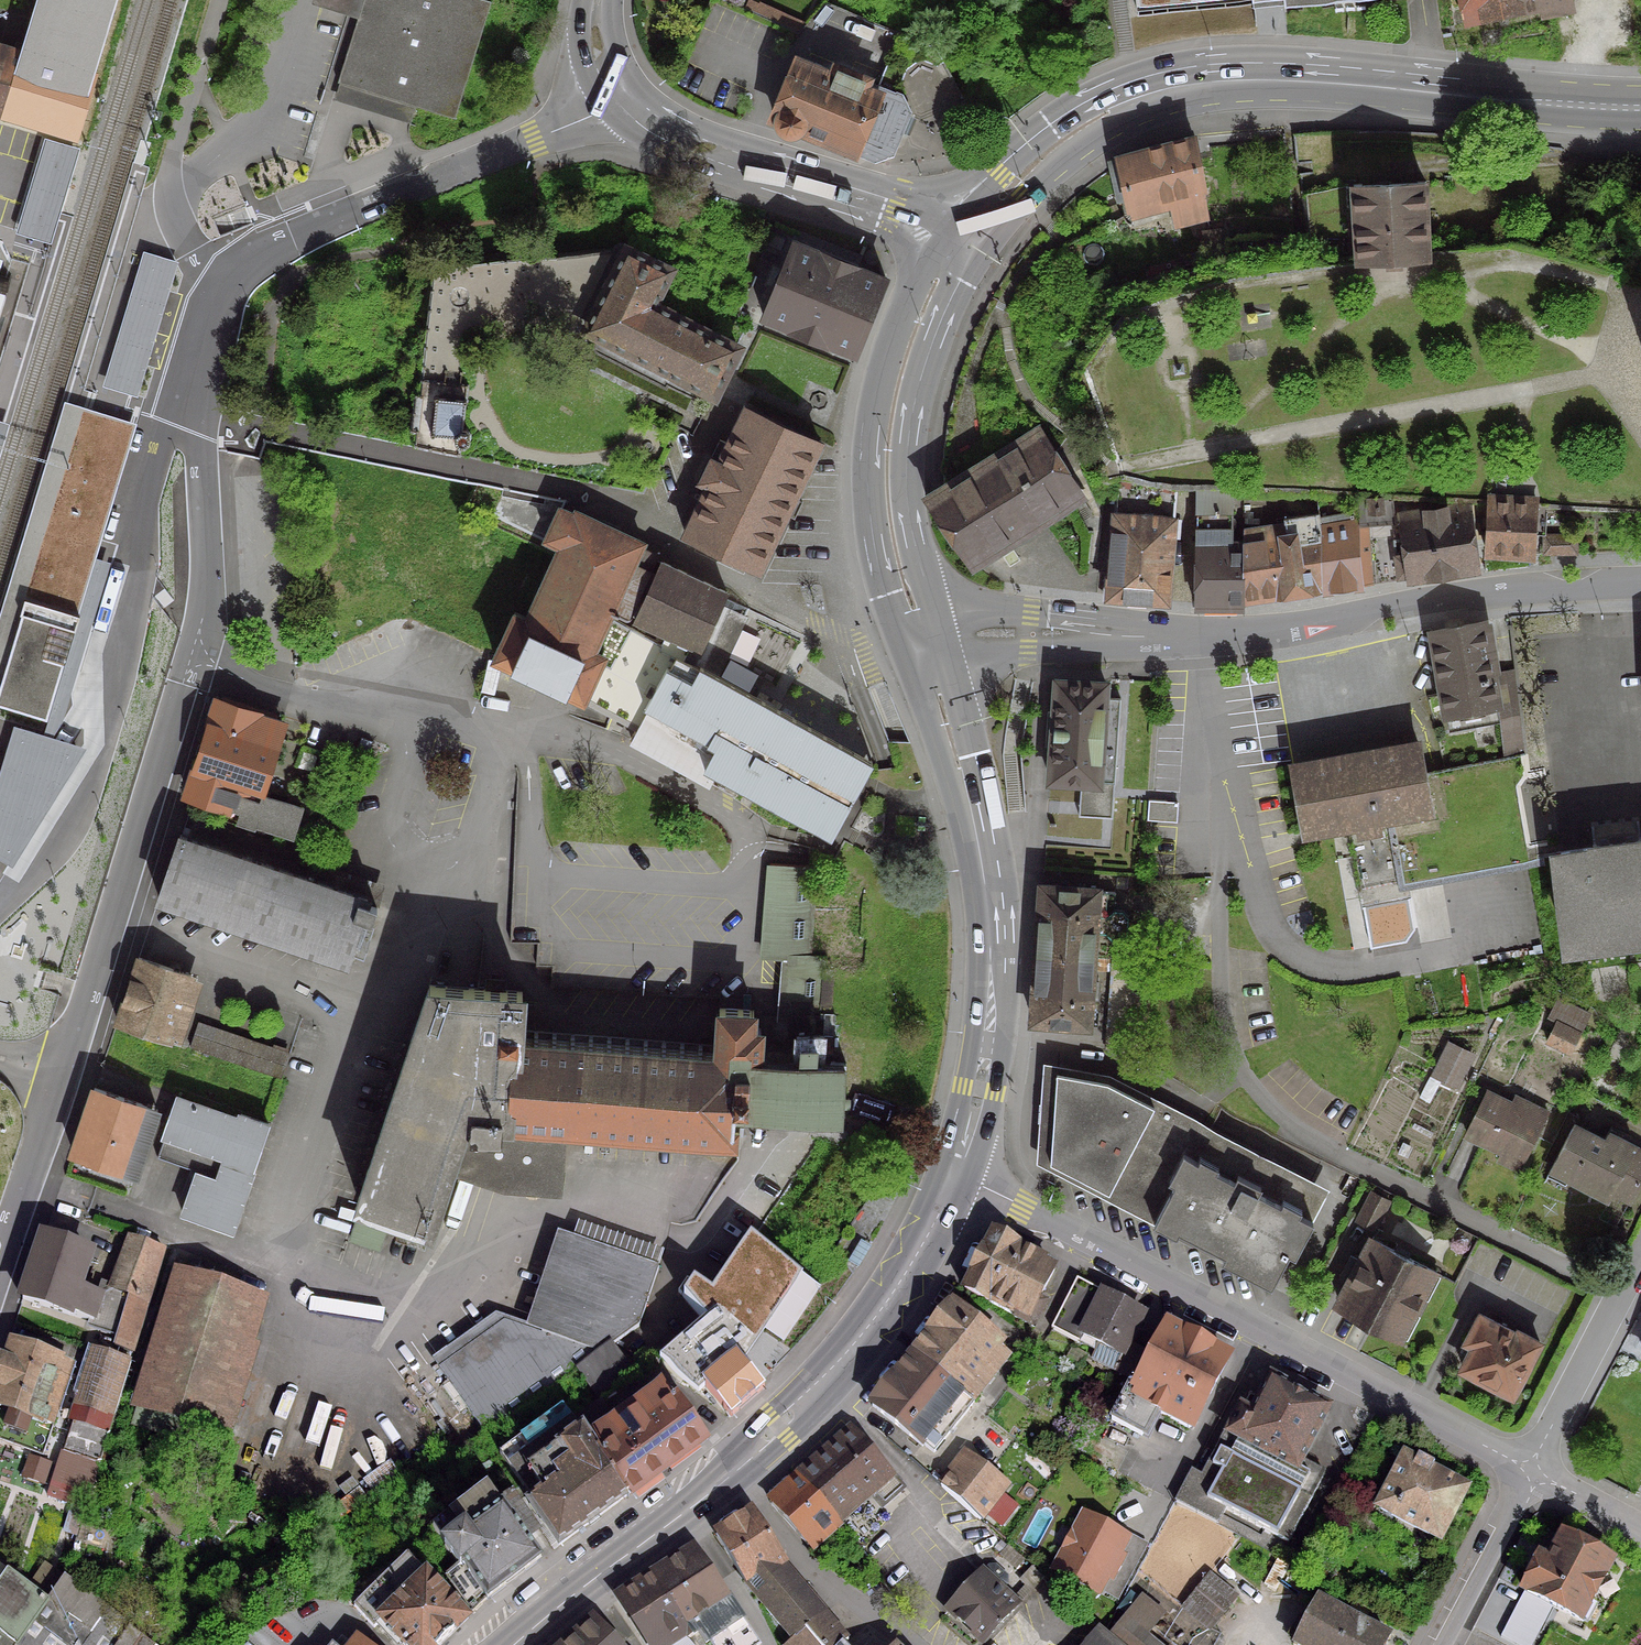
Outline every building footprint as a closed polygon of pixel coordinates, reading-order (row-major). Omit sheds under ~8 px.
[(111,0),(33,0),(17,52),(0,47),(0,116),(73,138),(92,74),(89,73),(111,0)] [(451,119),(488,2),(481,0),(360,0),(334,83),(451,119)] [(1139,13),(1288,0),(1138,0),(1139,13)] [(1462,24),(1565,2),(1564,0),(1457,0),(1462,24)] [(794,68),(796,68),(774,120),(778,129),(784,135),(805,134),(871,162),(889,156),(899,132),(907,135),(913,120),(905,117),(907,113),(898,96),(833,70),(830,78),(802,66),(802,65),(796,62),(794,68)] [(1204,219),(1190,138),(1115,158),(1126,208),(1127,208),(1129,218),(1168,208),(1172,226),(1201,218),(1201,220),(1204,219)] [(1413,183),(1413,184),(1358,187),(1358,186),(1350,186),(1350,193),(1351,193),(1355,262),(1423,259),(1420,189),(1421,189),(1421,183),(1413,183)] [(882,278),(791,242),(760,318),(824,345),(824,344),(851,355),(882,278)] [(692,385),(711,394),(734,348),(649,305),(666,271),(624,250),(584,331),(692,385)] [(430,434),(431,433),(452,436),(451,440),(455,444),(460,445),(465,441),(466,435),(463,431),(458,430),(462,403),(463,401),(462,400),(460,401),(435,398),(434,397),(431,397),(432,400),(429,431),(427,433),(430,434)] [(15,647),(7,644),(17,611),(23,613),(28,598),(29,598),(38,568),(71,578),(62,608),(82,615),(95,559),(138,424),(64,402),(0,614),(0,695),(15,647)] [(704,492),(680,541),(762,580),(825,445),(744,407),(718,462),(710,458),(696,488),(704,492)] [(10,424),(0,421),(0,458),(10,424)] [(1038,428),(928,496),(970,564),(1080,496),(1038,428)] [(1114,479),(1104,597),(1164,601),(1171,519),(1174,488),(1147,486),(1118,480),(1114,479)] [(1241,606),(1241,596),(1241,544),(1240,544),(1240,493),(1198,492),(1192,602),(1190,602),(1189,609),(1195,609),(1195,606),(1241,606)] [(1354,497),(1355,525),(1391,522),(1388,499),(1354,497)] [(1485,500),(1482,550),(1531,554),(1534,503),(1485,500)] [(650,541),(576,507),(573,513),(559,507),(541,545),(557,552),(525,620),(513,615),(489,665),(512,676),(510,679),(567,706),(569,702),(585,709),(590,700),(608,662),(596,656),(612,621),(650,541)] [(1407,575),(1407,576),(1472,567),(1463,507),(1399,516),(1404,554),(1392,555),(1395,577),(1407,575)] [(1281,519),(1282,524),(1285,590),(1315,585),(1315,588),(1317,589),(1318,533),(1316,519),(1315,514),(1281,519)] [(1318,533),(1317,589),(1356,584),(1354,525),(1329,531),(1327,517),(1316,519),(1318,533)] [(1241,596),(1285,590),(1282,524),(1258,528),(1254,542),(1241,544),(1241,596)] [(1542,537),(1542,551),(1557,551),(1557,537),(1542,537)] [(1395,578),(1395,577),(1392,555),(1368,559),(1370,582),(1395,578)] [(65,716),(111,564),(95,559),(82,615),(78,630),(76,629),(49,718),(45,732),(44,736),(14,727),(0,773),(0,861),(12,869),(87,749),(53,738),(65,716)] [(729,596),(661,563),(632,626),(665,640),(661,648),(659,651),(683,664),(689,651),(702,656),(724,607),(729,596)] [(71,578),(38,568),(29,598),(28,598),(23,613),(17,611),(7,644),(15,647),(0,695),(0,703),(49,718),(76,629),(78,630),(82,615),(62,608),(71,578)] [(747,617),(724,607),(702,656),(696,672),(718,684),(747,617)] [(661,648),(612,621),(596,656),(608,662),(590,700),(639,727),(645,714),(709,747),(707,750),(715,754),(704,775),(714,781),(833,845),(874,769),(718,684),(696,672),(683,664),(659,651),(661,648)] [(1479,623),(1429,632),(1446,731),(1496,722),(1479,623)] [(1060,682),(1060,681),(1053,681),(1046,781),(1089,783),(1095,784),(1111,785),(1116,700),(1101,700),(1102,684),(1060,682)] [(252,716),(253,715),(214,702),(184,795),(223,807),(224,806),(238,810),(235,821),(251,826),(252,823),(290,836),(299,809),(256,795),(279,725),(252,716)] [(710,789),(714,781),(704,775),(715,754),(707,750),(709,747),(645,714),(639,727),(628,746),(710,789)] [(1318,761),(1289,766),(1301,831),(1350,822),(1351,829),(1346,830),(1360,907),(1406,899),(1403,882),(1533,859),(1521,755),(1420,774),(1415,744),(1387,749),(1388,755),(1319,767),(1318,761)] [(1145,881),(1173,882),(1175,799),(1146,798),(1145,881)] [(177,836),(156,899),(342,962),(357,918),(368,922),(373,907),(362,903),(363,901),(177,836)] [(1640,936),(1640,842),(1639,843),(1638,840),(1589,846),(1589,849),(1553,853),(1564,946),(1640,936)] [(817,869),(767,866),(761,961),(782,962),(774,1071),(825,1072),(827,1039),(818,1039),(822,957),(812,956),(817,869)] [(1039,886),(1034,953),(1089,957),(1107,958),(1108,939),(1117,940),(1124,934),(1125,917),(1119,910),(1111,909),(1112,893),(1093,892),(1094,890),(1039,886)] [(1113,959),(1111,959),(1104,1054),(1139,1061),(1141,961),(1136,960),(1137,954),(1114,952),(1113,959)] [(1034,953),(1029,1021),(1084,1024),(1086,1005),(1094,1005),(1095,983),(1087,982),(1089,957),(1034,953)] [(188,976),(135,958),(114,1021),(166,1039),(166,1038),(177,1042),(179,1035),(169,1031),(188,976)] [(430,985),(351,1222),(431,1248),(456,1180),(466,1151),(501,1152),(502,1140),(514,1141),(514,1139),(566,1143),(739,1157),(741,1127),(843,1135),(848,1073),(825,1072),(774,1071),(765,1071),(767,1035),(758,1033),(759,1021),(716,1016),(713,1063),(524,1048),(529,993),(430,985)] [(1549,1013),(1556,1017),(1543,1041),(1567,1052),(1576,1034),(1574,1032),(1582,1019),(1554,1004),(1549,1013)] [(192,1023),(184,1048),(275,1077),(283,1053),(192,1023)] [(1446,1045),(1431,1074),(1454,1085),(1468,1056),(1446,1045)] [(1053,1072),(1047,1162),(1067,1172),(1271,1278),(1286,1250),(1305,1187),(1104,1082),(1053,1072)] [(133,1174),(154,1110),(91,1089),(69,1153),(133,1174)] [(1513,1108),(1483,1093),(1463,1133),(1519,1162),(1544,1114),(1517,1100),(1513,1108)] [(236,1120),(174,1098),(161,1135),(206,1151),(204,1155),(249,1170),(265,1124),(237,1115),(236,1120)] [(1601,1141),(1571,1125),(1548,1167),(1605,1198),(1612,1185),(1631,1195),(1640,1176),(1640,1152),(1605,1133),(1601,1141)] [(561,1201),(566,1143),(514,1139),(514,1141),(502,1140),(501,1152),(466,1151),(456,1180),(503,1195),(561,1201)] [(250,1171),(249,1170),(204,1155),(198,1172),(194,1171),(179,1214),(229,1232),(250,1171)] [(1386,1202),(1368,1193),(1354,1220),(1371,1229),(1386,1202)] [(682,1290),(708,1312),(718,1304),(758,1338),(803,1269),(752,1225),(712,1283),(694,1270),(682,1290)] [(660,1263),(557,1227),(528,1321),(527,1324),(596,1348),(611,1337),(614,1342),(639,1324),(660,1263)] [(1040,1263),(989,1237),(961,1291),(1011,1316),(1010,1317),(1030,1328),(1043,1303),(1036,1299),(1051,1271),(1039,1265),(1040,1263)] [(1422,1298),(1417,1295),(1429,1271),(1369,1239),(1358,1261),(1348,1256),(1337,1276),(1347,1281),(1335,1303),(1396,1335),(1408,1311),(1413,1314),(1422,1298)] [(75,1290),(87,1256),(40,1240),(19,1300),(66,1317),(67,1315),(88,1323),(97,1298),(75,1290)] [(111,1292),(101,1288),(97,1298),(88,1323),(87,1327),(114,1336),(111,1348),(129,1354),(145,1305),(146,1306),(162,1253),(129,1241),(111,1292)] [(859,1244),(846,1264),(853,1268),(865,1248),(859,1244)] [(808,1274),(796,1297),(811,1305),(823,1281),(808,1274)] [(1124,1345),(1140,1315),(1074,1280),(1048,1330),(1075,1344),(1078,1339),(1094,1348),(1088,1360),(1120,1376),(1137,1352),(1124,1345)] [(131,1426),(210,1451),(255,1306),(177,1281),(131,1426)] [(948,1293),(950,1289),(944,1285),(931,1306),(938,1310),(948,1293)] [(758,1338),(718,1304),(708,1312),(661,1351),(698,1386),(705,1379),(731,1411),(766,1381),(746,1354),(758,1338)] [(927,1334),(909,1357),(968,1405),(969,1404),(1006,1357),(996,1350),(998,1347),(949,1308),(927,1334)] [(527,1324),(528,1321),(496,1310),(432,1356),(483,1428),(573,1365),(596,1348),(527,1324)] [(1470,1346),(1459,1368),(1473,1375),(1476,1383),(1486,1389),(1494,1386),(1509,1394),(1536,1342),(1515,1332),(1514,1334),(1477,1315),(1463,1343),(1470,1346)] [(1193,1421),(1225,1359),(1165,1328),(1149,1358),(1137,1352),(1120,1376),(1135,1384),(1133,1388),(1128,1385),(1110,1421),(1138,1436),(1156,1401),(1193,1421)] [(614,1342),(611,1337),(596,1348),(573,1365),(597,1397),(635,1369),(614,1342)] [(2,1364),(0,1363),(0,1442),(39,1455),(69,1367),(8,1346),(2,1364)] [(93,1353),(82,1385),(59,1453),(96,1465),(129,1365),(93,1353)] [(919,1448),(920,1446),(930,1454),(969,1406),(968,1405),(909,1357),(908,1357),(868,1406),(919,1448)] [(604,1445),(599,1448),(632,1495),(710,1434),(677,1386),(673,1389),(662,1372),(590,1425),(604,1445)] [(1268,1382),(1250,1418),(1238,1412),(1202,1481),(1187,1474),(1172,1503),(1215,1525),(1215,1524),(1213,1523),(1220,1509),(1285,1543),(1321,1474),(1298,1461),(1324,1411),(1268,1382)] [(563,1402),(499,1447),(529,1490),(524,1494),(560,1545),(632,1495),(599,1448),(604,1445),(590,1425),(583,1415),(576,1420),(563,1402)] [(851,1433),(797,1479),(834,1521),(869,1491),(881,1505),(900,1489),(851,1433)] [(962,1457),(938,1488),(976,1521),(1001,1487),(962,1457)] [(1428,1473),(1431,1467),(1415,1459),(1412,1465),(1402,1460),(1376,1509),(1437,1541),(1463,1491),(1428,1473)] [(834,1521),(797,1479),(768,1505),(813,1556),(830,1542),(825,1536),(838,1525),(834,1521)] [(484,1601),(485,1600),(537,1560),(514,1530),(528,1519),(509,1493),(494,1504),(484,1490),(427,1531),(442,1548),(441,1549),(456,1567),(483,1600),(484,1601)] [(1055,1573),(1111,1600),(1142,1536),(1086,1509),(1055,1573)] [(780,1561),(751,1514),(713,1537),(746,1590),(790,1642),(822,1615),(777,1562),(780,1561)] [(1547,1564),(1538,1560),(1521,1593),(1584,1626),(1594,1606),(1587,1603),(1608,1564),(1560,1538),(1547,1564)] [(694,1550),(651,1577),(689,1637),(695,1633),(703,1644),(706,1642),(708,1644),(757,1644),(694,1550)] [(405,1556),(351,1607),(371,1628),(378,1622),(400,1644),(438,1644),(465,1619),(464,1618),(405,1556)] [(456,1567),(444,1577),(470,1613),(483,1600),(456,1567)] [(982,1579),(978,1575),(946,1610),(980,1642),(988,1634),(989,1634),(991,1632),(990,1632),(1003,1617),(1004,1618),(1006,1616),(1005,1615),(1013,1607),(993,1589),(999,1588),(1003,1584),(1002,1578),(992,1569),(986,1569),(982,1573),(982,1579)] [(1038,1578),(1029,1569),(1018,1581),(1027,1590),(1038,1578)] [(44,1601),(5,1572),(0,1578),(0,1644),(111,1644),(125,1626),(61,1578),(44,1601)] [(651,1577),(615,1600),(644,1644),(672,1644),(680,1640),(681,1642),(689,1637),(651,1577)] [(1189,1598),(1216,1619),(1233,1599),(1206,1577),(1189,1598)] [(1386,1641),(1387,1638),(1384,1636),(1384,1637),(1363,1626),(1364,1626),(1361,1624),(1360,1625),(1340,1614),(1340,1613),(1337,1611),(1336,1612),(1316,1602),(1316,1601),(1313,1599),(1312,1602),(1313,1603),(1292,1643),(1291,1642),(1290,1644),(1382,1644),(1385,1641),(1386,1641)] [(790,1642),(786,1644),(840,1644),(844,1641),(822,1615),(790,1642)] [(590,1621),(563,1644),(612,1644),(590,1621)] [(1117,1644),(1146,1644),(1119,1623),(1107,1637),(1109,1639),(1117,1644)] [(1109,1639),(1107,1637),(1095,1628),(1083,1642),(1081,1640),(1078,1642),(1081,1644),(1080,1644),(1117,1644),(1109,1639)]
